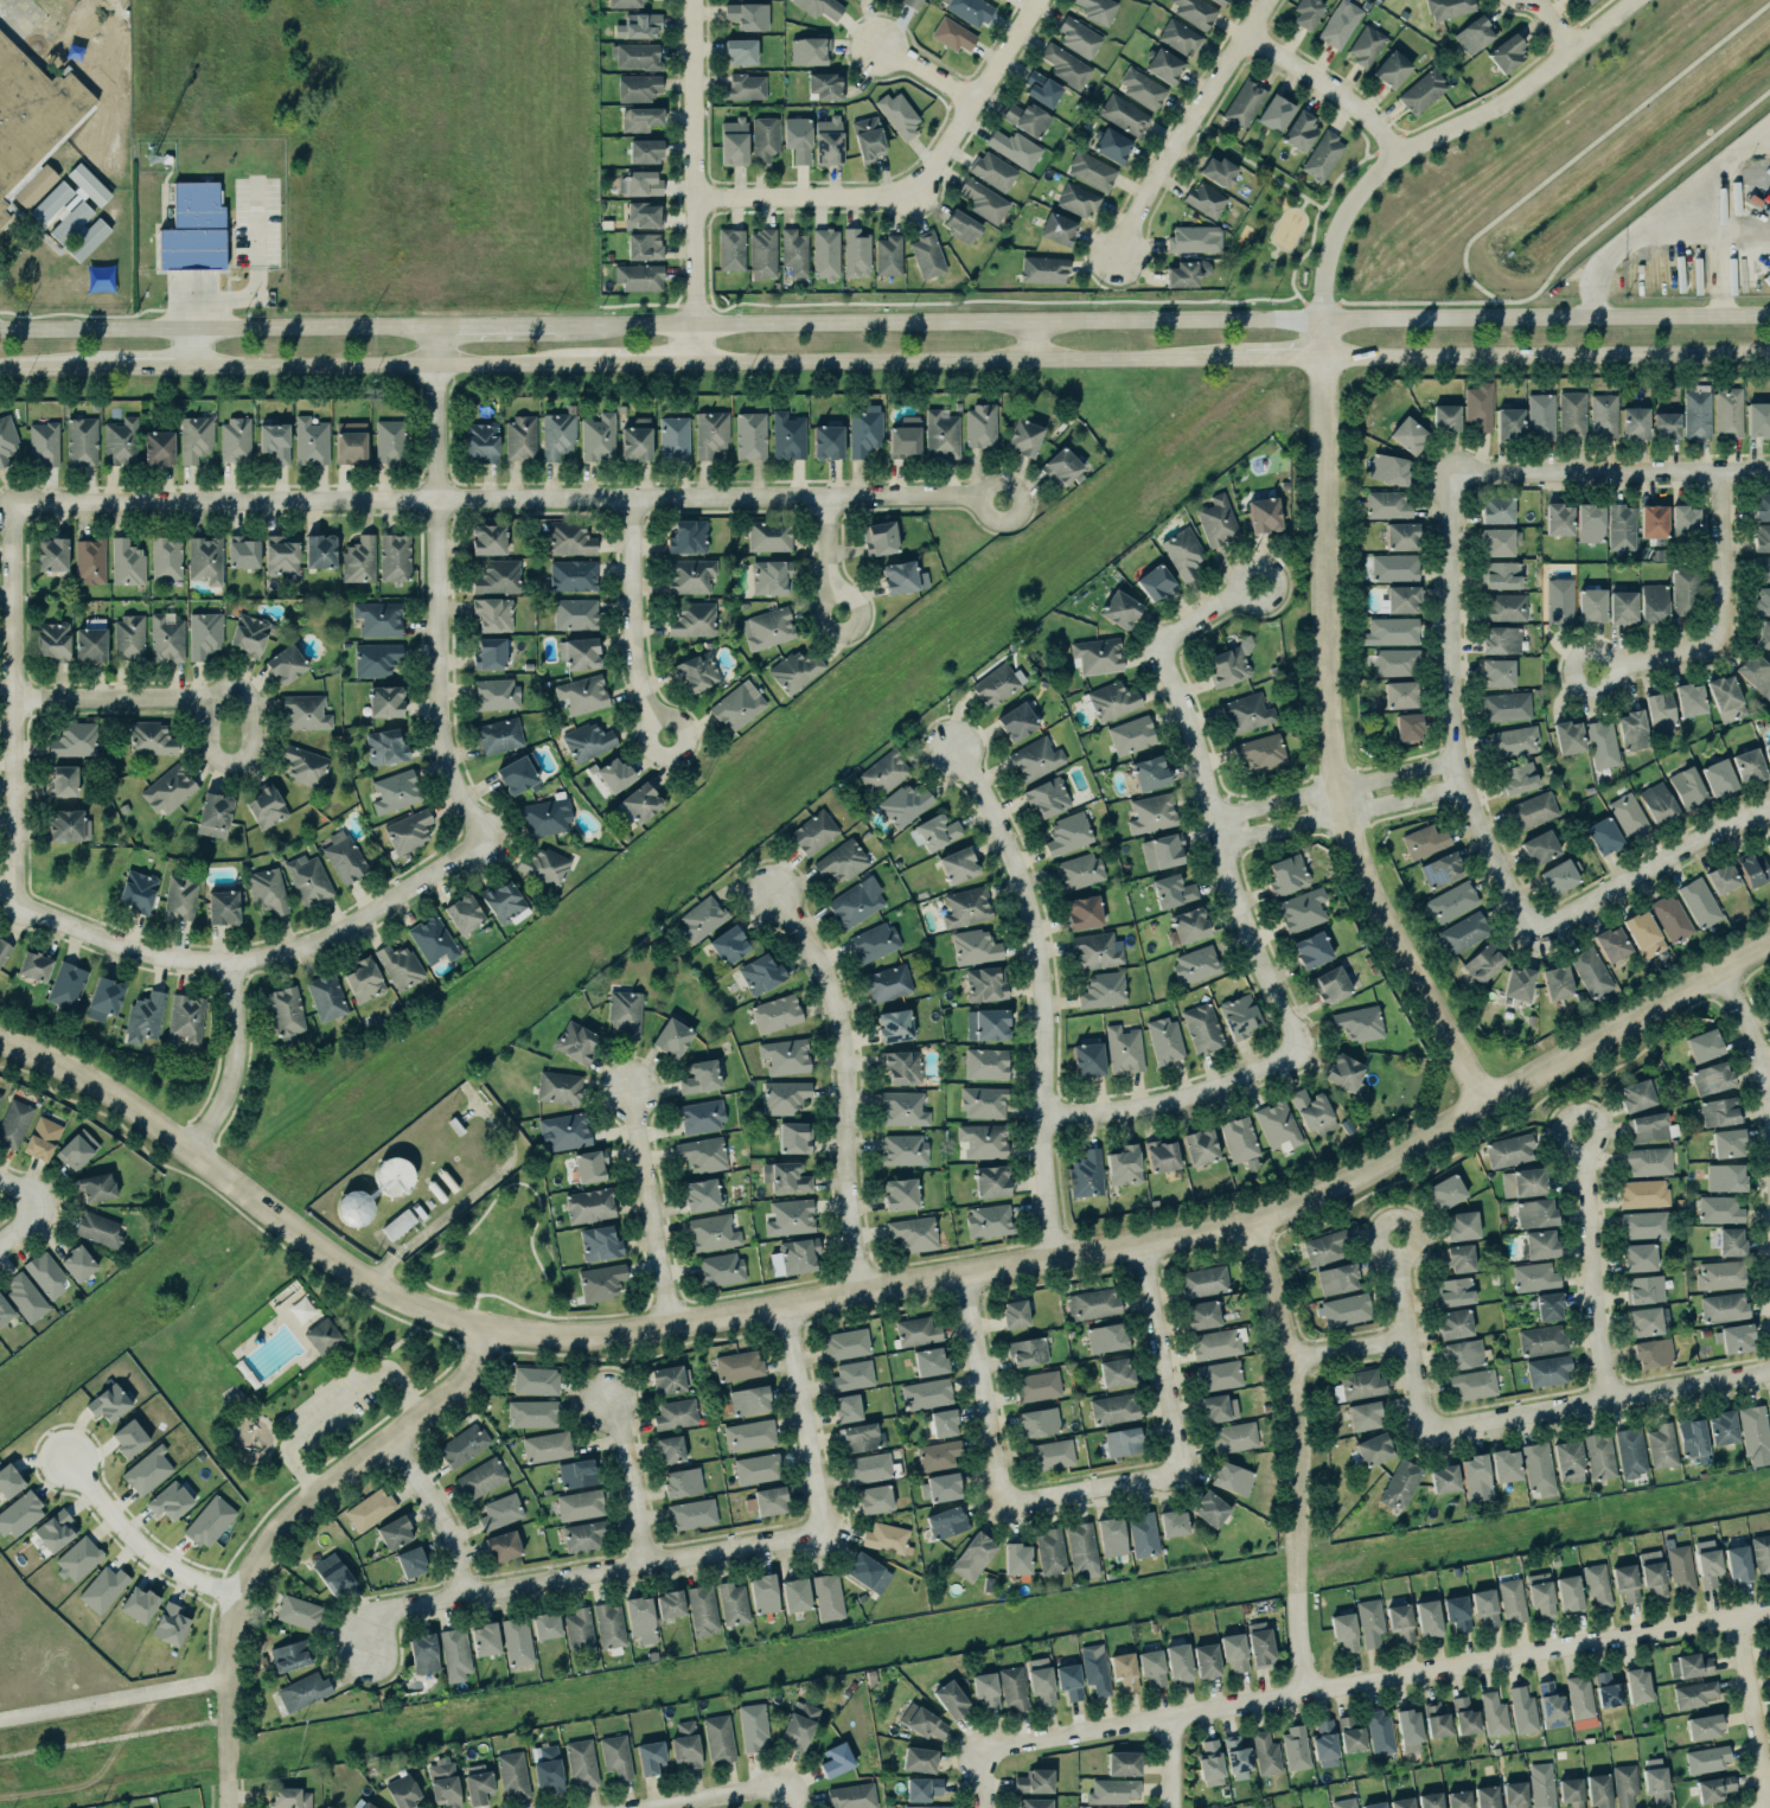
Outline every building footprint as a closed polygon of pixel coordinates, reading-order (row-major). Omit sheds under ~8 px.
[(812,18),(818,12),(824,13),(833,21),(843,7),(833,0),(790,0),(812,18)] [(900,2),(901,0),(921,0),(915,11),(900,2)] [(982,28),(994,5),(984,0),(941,0),(938,5),(982,28)] [(1118,3),(1111,0),(1073,0),(1072,2),(1086,8),(1082,17),(1107,28),(1118,3)] [(1205,32),(1219,11),(1202,0),(1170,0),(1170,1),(1178,6),(1174,11),(1205,32)] [(1309,32),(1325,4),(1318,0),(1301,0),(1289,20),(1309,32)] [(1337,50),(1361,9),(1345,0),(1337,0),(1318,30),(1314,36),(1337,50)] [(1427,14),(1424,0),(1471,0),(1474,9),(1432,20),(1431,13),(1427,14)] [(767,31),(767,3),(724,4),(725,21),(737,21),(737,31),(767,31)] [(622,13),(660,13),(660,28),(656,28),(656,32),(653,32),(653,37),(651,37),(647,37),(647,38),(622,38),(622,13)] [(1054,28),(1063,13),(1101,38),(1095,47),(1097,49),(1094,53),(1092,52),(1086,59),(1060,43),(1062,39),(1059,37),(1061,33),(1054,28)] [(941,14),(977,36),(967,51),(957,45),(953,51),(928,36),(941,14)] [(1467,55),(1499,36),(1485,14),(1453,33),(1467,55)] [(1157,42),(1191,58),(1202,34),(1168,19),(1157,42)] [(1346,50),(1354,56),(1352,60),(1365,69),(1386,37),(1363,24),(1346,50)] [(1502,75),(1523,57),(1520,52),(1522,50),(1520,46),(1522,45),(1513,32),(1485,53),(1502,75)] [(94,100),(0,195),(0,33),(47,79),(55,72),(59,78),(66,70),(94,100)] [(828,38),(791,38),(790,68),(828,69),(828,38)] [(726,40),(726,65),(756,64),(756,39),(726,40)] [(1048,41),(1039,55),(1052,64),(1050,66),(1053,68),(1050,72),(1078,90),(1091,70),(1048,41)] [(616,69),(659,69),(659,45),(611,44),(611,58),(616,58),(616,69)] [(1142,68),(1170,87),(1172,82),(1171,81),(1183,64),(1183,63),(1156,45),(1154,50),(1148,47),(1143,56),(1148,59),(1142,68)] [(1370,72),(1391,50),(1411,65),(1391,90),(1370,72)] [(1127,64),(1167,90),(1159,101),(1159,102),(1152,111),(1151,111),(1150,110),(1122,91),(1126,85),(1117,79),(1127,64)] [(1397,96),(1412,115),(1445,87),(1440,82),(1444,79),(1432,66),(1397,96)] [(1030,68),(1062,88),(1049,108),(1024,92),(1028,85),(1021,81),(1030,68)] [(728,72),(745,72),(745,75),(763,75),(763,98),(724,98),(724,85),(728,85),(728,72)] [(806,74),(833,72),(835,76),(841,76),(843,100),(813,100),(813,94),(807,92),(806,74)] [(616,75),(616,102),(627,102),(627,101),(650,101),(650,96),(653,96),(652,91),(659,91),(659,75),(616,75)] [(1244,129),(1267,89),(1246,76),(1222,117),(1244,129)] [(874,102),(903,140),(914,132),(910,128),(915,124),(914,123),(919,120),(897,91),(889,98),(884,92),(874,102)] [(1150,116),(1111,91),(1097,113),(1136,138),(1150,116)] [(1272,92),(1295,107),(1277,135),(1254,121),(1272,92)] [(1001,120),(1041,139),(1052,115),(1027,103),(1024,109),(1010,102),(1001,120)] [(663,125),(662,108),(623,109),(623,132),(649,131),(649,125),(663,125)] [(1299,110),(1280,140),(1302,154),(1317,129),(1312,127),(1314,124),(1310,122),(1312,119),(1299,110)] [(814,119),(814,166),(841,166),(841,121),(836,121),(836,115),(829,115),(829,119),(814,119)] [(852,121),(860,165),(875,162),(874,154),(884,153),(878,116),(852,121)] [(752,117),(752,166),(768,166),(768,156),(778,155),(777,117),(752,117)] [(810,165),(810,118),(783,118),(783,148),(794,148),(794,165),(810,165)] [(720,120),(721,166),(747,165),(747,120),(720,120)] [(1091,148),(1118,165),(1132,142),(1104,126),(1100,130),(1097,128),(1092,136),(1097,140),(1091,148)] [(1029,171),(1043,149),(1014,131),(1009,138),(994,129),(985,144),(1029,171)] [(1348,145),(1326,130),(1300,168),(1322,183),(1348,145)] [(627,140),(660,140),(660,156),(658,156),(658,162),(654,162),(654,164),(627,164),(627,140)] [(1107,193),(1118,169),(1077,149),(1066,172),(1107,193)] [(984,151),(1017,171),(1003,193),(965,170),(975,155),(979,158),(984,151)] [(1207,156),(1197,173),(1223,190),(1227,185),(1233,183),(1232,177),(1238,167),(1220,156),(1216,162),(1207,156)] [(59,177),(46,164),(12,196),(26,210),(59,177)] [(662,195),(662,179),(655,179),(655,172),(619,172),(619,195),(662,195)] [(958,191),(972,199),(967,208),(997,225),(1011,202),(966,176),(958,191)] [(1055,204),(1085,218),(1088,210),(1093,212),(1100,197),(1066,179),(1059,193),(1060,194),(1055,204)] [(29,212),(44,228),(56,217),(59,221),(48,232),(64,249),(65,249),(78,262),(111,230),(98,217),(87,228),(82,224),(94,213),(81,200),(69,211),(62,205),(74,193),(61,180),(29,212)] [(1184,204),(1216,220),(1228,197),(1196,180),(1184,204)] [(174,182),(174,229),(159,229),(158,269),(225,269),(225,206),(218,206),(218,182),(174,182)] [(627,221),(635,221),(635,228),(661,228),(660,203),(627,203),(627,221)] [(971,244),(981,224),(953,209),(942,228),(971,244)] [(1048,211),(1076,223),(1071,238),(1072,238),(1067,248),(1037,235),(1048,211)] [(1209,225),(1209,234),(1220,234),(1220,251),(1165,251),(1165,236),(1171,236),(1171,228),(1172,228),(1172,225),(1174,225),(1174,226),(1209,225)] [(779,228),(795,226),(795,236),(805,235),(806,276),(788,276),(788,266),(780,266),(779,228)] [(842,228),(858,228),(858,234),(869,234),(869,279),(843,279),(842,228)] [(719,271),(745,270),(744,229),(718,229),(719,271)] [(812,230),(814,280),(839,279),(837,229),(812,230)] [(915,235),(931,229),(946,270),(921,280),(908,243),(916,239),(915,235)] [(776,278),(777,231),(751,230),(750,277),(776,278)] [(626,234),(626,260),(647,260),(647,258),(660,258),(660,244),(658,244),(658,234),(644,234),(626,234)] [(902,275),(901,236),(875,237),(876,275),(902,275)] [(1068,258),(1021,255),(1020,281),(1063,283),(1063,274),(1067,274),(1068,258)] [(1198,286),(1197,276),(1211,276),(1211,260),(1176,261),(1176,268),(1166,268),(1167,287),(1198,286)] [(663,264),(614,265),(615,283),(622,283),(622,291),(663,290),(663,264)] [(1492,432),(1491,382),(1477,382),(1477,388),(1465,388),(1465,422),(1476,422),(1476,432),(1492,432)] [(1711,439),(1712,385),(1685,385),(1684,439),(1711,439)] [(1743,388),(1716,388),(1715,437),(1742,437),(1743,388)] [(1558,392),(1559,439),(1586,438),(1585,392),(1558,392)] [(1526,394),(1552,394),(1553,439),(1527,439),(1526,394)] [(1590,394),(1616,394),(1616,439),(1604,439),(1604,427),(1590,427),(1590,394)] [(963,404),(963,446),(996,446),(996,400),(970,400),(970,404),(963,404)] [(922,403),(922,449),(942,449),(945,456),(957,456),(957,415),(937,415),(937,403),(922,403)] [(1746,403),(1769,403),(1769,437),(1759,437),(1759,435),(1746,435),(1746,403)] [(1460,405),(1433,405),(1433,430),(1459,431),(1460,405)] [(769,407),(769,453),(788,453),(788,456),(803,456),(804,415),(784,415),(785,407),(769,407)] [(541,408),(538,461),(562,465),(563,452),(575,453),(577,408),(565,408),(541,408)] [(692,408),(692,456),(710,456),(710,451),(717,451),(717,443),(726,443),(724,408),(692,408)] [(734,408),(733,456),(765,456),(765,408),(734,408)] [(1648,408),(1622,408),(1622,439),(1649,438),(1648,408)] [(24,454),(6,409),(0,412),(0,464),(24,454)] [(844,410),(846,454),(864,454),(863,443),(880,443),(878,409),(844,410)] [(1523,409),(1497,409),(1496,439),(1522,440),(1523,409)] [(100,419),(119,417),(119,411),(133,410),(134,443),(123,443),(123,458),(101,459),(100,419)] [(293,410),(293,456),(309,456),(309,462),(326,462),(326,417),(305,417),(305,410),(293,410)] [(1011,410),(1002,440),(1015,445),(1016,447),(1023,447),(1030,453),(1042,421),(1011,410)] [(64,413),(64,462),(96,462),(95,411),(64,413)] [(177,411),(178,464),(196,464),(196,453),(211,452),(211,411),(177,411)] [(579,417),(579,460),(595,460),(595,458),(603,458),(603,459),(613,459),(612,411),(598,411),(598,421),(590,421),(589,417),(579,417)] [(218,420),(224,419),(224,414),(247,413),(248,458),(219,459),(218,420)] [(1651,413),(1678,413),(1679,439),(1653,439),(1651,413)] [(504,421),(504,460),(535,460),(535,414),(511,414),(511,421),(504,421)] [(372,415),(373,458),(401,456),(400,415),(372,415)] [(1387,435),(1405,415),(1426,434),(1419,441),(1421,443),(1412,455),(1387,435)] [(255,417),(256,449),(270,448),(271,465),(287,464),(285,416),(255,417)] [(332,419),(333,461),(344,461),(343,454),(363,454),(362,416),(332,419)] [(26,419),(55,417),(57,464),(39,465),(38,453),(28,453),(26,419)] [(651,461),(650,417),(633,418),(633,427),(621,428),(621,461),(651,461)] [(659,418),(660,460),(690,459),(689,417),(659,418)] [(459,421),(461,453),(480,452),(480,464),(497,462),(493,419),(459,421)] [(810,420),(810,449),(813,453),(819,453),(822,449),(841,449),(839,420),(810,420)] [(886,421),(887,455),(900,455),(900,449),(916,448),(915,420),(886,421)] [(141,422),(141,460),(170,459),(170,421),(141,422)] [(1057,439),(1039,459),(1041,461),(1039,465),(1047,473),(1052,472),(1061,481),(1081,461),(1057,439)] [(1406,486),(1412,461),(1373,452),(1368,478),(1406,486)] [(1194,509),(1203,505),(1205,507),(1212,505),(1208,496),(1221,491),(1238,535),(1229,538),(1231,539),(1209,548),(1194,509)] [(1410,492),(1367,491),(1366,518),(1410,518),(1410,492)] [(1752,493),(1769,493),(1769,520),(1752,520),(1752,493)] [(1513,523),(1513,496),(1481,496),(1481,523),(1513,523)] [(1248,499),(1250,533),(1280,532),(1278,498),(1248,499)] [(1545,503),(1545,535),(1571,535),(1571,506),(1561,506),(1560,503),(1545,503)] [(1608,503),(1623,503),(1623,506),(1634,506),(1634,549),(1608,549),(1608,503)] [(1696,509),(1698,539),(1670,541),(1670,505),(1686,504),(1686,509),(1696,509)] [(1604,505),(1577,505),(1577,542),(1604,542),(1604,505)] [(1640,506),(1664,506),(1666,537),(1640,537),(1640,506)] [(468,520),(469,552),(501,552),(501,519),(492,519),(487,517),(481,519),(468,520)] [(547,520),(545,548),(593,549),(594,532),(586,532),(586,529),(582,528),(583,522),(547,520)] [(674,520),(674,536),(667,536),(667,554),(707,554),(706,520),(674,520)] [(892,520),(897,551),(865,557),(860,526),(892,520)] [(790,551),(791,522),(749,521),(748,550),(790,551)] [(1418,524),(1386,523),(1386,550),(1418,550),(1418,524)] [(299,528),(300,562),(324,561),(325,557),(327,562),(332,562),(331,530),(325,524),(321,529),(311,528),(299,528)] [(1157,543),(1186,525),(1201,550),(1197,552),(1202,558),(1197,561),(1199,563),(1191,568),(1196,575),(1183,583),(1157,543)] [(1754,525),(1755,552),(1769,552),(1769,525),(1754,525)] [(353,530),(356,541),(343,542),(338,550),(338,581),(373,581),(373,530),(365,528),(353,530)] [(377,531),(377,577),(407,577),(407,532),(403,530),(391,531),(385,529),(377,531)] [(1483,543),(1483,556),(1512,556),(1512,529),(1480,529),(1480,543),(1483,543)] [(184,531),(183,579),(198,579),(198,573),(207,574),(207,580),(218,580),(219,534),(216,532),(209,535),(193,532),(184,531)] [(224,534),(225,554),(228,557),(228,563),(257,563),(256,537),(249,532),(224,534)] [(263,535),(280,535),(281,542),(298,542),(298,562),(296,562),(296,574),(276,574),(274,576),(268,576),(266,574),(264,574),(263,535)] [(110,536),(128,536),(128,545),(134,545),(134,548),(140,548),(140,555),(143,555),(143,584),(110,584),(110,536)] [(153,579),(182,579),(181,536),(152,537),(153,579)] [(68,571),(67,537),(37,538),(38,572),(68,571)] [(74,539),(92,539),(92,537),(103,537),(104,583),(82,584),(81,579),(75,579),(74,539)] [(1418,581),(1418,555),(1372,554),(1371,581),(1418,581)] [(481,556),(481,577),(471,577),(471,590),(517,590),(517,556),(481,556)] [(1753,556),(1753,582),(1769,582),(1769,556),(1753,556)] [(669,593),(709,593),(709,575),(717,575),(717,560),(668,560),(669,593)] [(548,561),(595,561),(595,590),(549,590),(549,582),(542,582),(542,575),(548,575),(548,561)] [(788,592),(788,577),(790,577),(790,561),(752,561),(752,564),(749,566),(749,571),(752,573),(752,594),(784,594),(784,592),(788,592)] [(885,593),(928,589),(927,572),(915,573),(914,561),(882,564),(885,593)] [(1484,561),(1520,561),(1519,588),(1483,589),(1483,587),(1480,587),(1480,571),(1484,571),(1484,561)] [(1133,581),(1157,563),(1176,588),(1163,598),(1161,594),(1150,603),(1133,581)] [(1672,568),(1696,568),(1696,614),(1670,614),(1672,568)] [(1547,626),(1573,626),(1573,578),(1547,579),(1547,626)] [(1640,583),(1640,622),(1667,622),(1666,583),(1640,583)] [(1387,586),(1386,613),(1418,613),(1419,586),(1387,586)] [(1756,599),(1752,599),(1753,614),(1769,614),(1769,587),(1756,588),(1756,599)] [(1127,631),(1142,605),(1114,589),(1099,614),(1127,631)] [(1605,589),(1578,589),(1578,622),(1605,622),(1605,589)] [(1636,591),(1609,592),(1610,624),(1636,624),(1636,591)] [(1487,594),(1488,605),(1480,605),(1480,619),(1525,619),(1525,594),(1487,594)] [(346,596),(346,614),(358,614),(358,618),(354,618),(354,632),(398,632),(398,619),(394,614),(400,614),(400,595),(346,596)] [(479,631),(512,632),(512,599),(472,599),(472,616),(479,616),(479,631)] [(552,630),(552,599),(595,599),(595,613),(595,620),(595,626),(596,626),(596,628),(552,630)] [(713,602),(713,634),(666,635),(666,619),(675,619),(675,611),(677,611),(677,606),(684,606),(684,602),(713,602)] [(739,620),(786,605),(795,637),(748,651),(739,620)] [(147,607),(149,660),(184,659),(183,615),(171,615),(171,606),(147,607)] [(187,612),(187,662),(205,660),(205,651),(212,651),(212,647),(217,647),(217,643),(222,643),(222,612),(187,612)] [(238,612),(228,645),(243,651),(242,656),(257,660),(266,634),(269,634),(271,633),(275,624),(268,621),(266,619),(260,618),(253,616),(238,612)] [(115,660),(144,659),(143,616),(114,617),(115,660)] [(1368,618),(1368,640),(1372,640),(1372,645),(1418,644),(1417,617),(1368,618)] [(1756,619),(1769,622),(1769,649),(1755,646),(1758,632),(1753,632),(1756,619)] [(34,622),(36,657),(58,657),(59,664),(69,663),(68,622),(65,622),(63,620),(56,620),(55,622),(34,622)] [(1484,627),(1519,626),(1520,653),(1481,654),(1481,638),(1484,638),(1484,627)] [(75,630),(104,630),(104,663),(88,663),(88,659),(85,659),(83,662),(79,663),(79,660),(77,660),(77,663),(75,663),(75,630)] [(560,641),(565,672),(600,666),(596,636),(560,641)] [(1081,676),(1123,670),(1119,637),(1070,643),(1073,668),(1080,667),(1081,676)] [(478,638),(478,660),(471,660),(471,670),(504,669),(504,638),(478,638)] [(264,660),(280,686),(308,670),(293,643),(264,660)] [(1202,651),(1225,643),(1228,647),(1237,644),(1246,673),(1213,684),(1205,669),(1209,667),(1202,651)] [(355,645),(355,678),(389,677),(389,669),(402,669),(401,644),(355,645)] [(784,694),(824,663),(811,645),(798,654),(791,645),(763,665),(784,694)] [(1372,649),(1418,649),(1418,664),(1414,664),(1414,671),(1410,671),(1410,673),(1372,676),(1372,649)] [(686,678),(690,692),(720,683),(711,652),(672,663),(677,680),(686,678)] [(1763,696),(1765,697),(1766,696),(1769,698),(1769,668),(1755,653),(1747,660),(1745,658),(1734,670),(1763,696)] [(1513,687),(1513,660),(1481,659),(1481,677),(1485,677),(1485,687),(1513,687)] [(987,710),(1027,682),(1018,669),(1013,673),(1005,661),(970,685),(987,710)] [(471,676),(473,709),(518,707),(517,682),(511,682),(511,673),(471,676)] [(570,716),(610,705),(601,673),(554,686),(558,700),(565,698),(570,716)] [(1133,686),(1139,704),(1097,721),(1086,689),(1116,675),(1123,692),(1133,686)] [(1705,683),(1719,677),(1720,679),(1731,676),(1746,714),(1721,724),(1705,683)] [(366,681),(366,711),(400,710),(400,679),(366,681)] [(767,704),(747,679),(709,709),(729,735),(767,704)] [(1414,681),(1384,683),(1385,709),(1416,708),(1416,707),(1419,707),(1418,694),(1416,694),(1414,681)] [(1700,685),(1706,711),(1680,717),(1673,686),(1688,683),(1689,686),(1700,685)] [(1663,737),(1677,735),(1670,689),(1644,693),(1650,731),(1662,729),(1663,737)] [(1259,690),(1263,699),(1259,701),(1263,709),(1271,707),(1276,720),(1229,735),(1219,704),(1259,690)] [(279,691),(279,707),(285,707),(290,710),(285,717),(280,717),(280,724),(327,724),(327,711),(320,711),(320,691),(279,691)] [(1484,721),(1532,720),(1530,693),(1483,695),(1484,721)] [(995,718),(1022,701),(1039,726),(1012,743),(1011,742),(1009,741),(1007,737),(1007,735),(1005,734),(1007,733),(1005,730),(1003,733),(1001,729),(1002,729),(995,718)] [(1616,715),(1624,752),(1650,746),(1642,710),(1616,715)] [(1117,757),(1158,742),(1148,714),(1107,728),(1117,757)] [(1397,740),(1421,740),(1420,714),(1396,714),(1397,740)] [(126,716),(127,754),(175,753),(175,734),(166,734),(166,722),(155,722),(155,716),(126,716)] [(473,726),(516,716),(523,745),(481,755),(473,726)] [(1584,724),(1594,770),(1621,764),(1611,718),(1584,724)] [(1578,721),(1567,723),(1567,721),(1552,723),(1558,755),(1584,749),(1578,721)] [(49,756),(96,755),(96,722),(58,723),(58,739),(48,739),(49,756)] [(615,743),(608,729),(601,733),(598,726),(594,727),(593,722),(587,726),(586,722),(560,735),(574,765),(615,743)] [(364,729),(369,762),(382,761),(385,758),(407,754),(402,724),(364,729)] [(1488,734),(1493,760),(1540,751),(1535,725),(1488,734)] [(1233,744),(1237,761),(1247,759),(1251,774),(1287,766),(1279,733),(1233,744)] [(1023,785),(1066,761),(1059,748),(1050,752),(1047,746),(1049,745),(1043,734),(1007,755),(1014,768),(1016,767),(1018,771),(1016,773),(1023,785)] [(283,742),(330,759),(319,790),(290,780),(292,777),(286,775),(287,772),(274,767),(283,742)] [(856,775),(893,747),(899,754),(895,758),(897,760),(899,759),(909,772),(878,796),(875,790),(870,793),(856,775)] [(1731,755),(1739,781),(1749,779),(1750,782),(1765,777),(1756,747),(1731,755)] [(632,772),(627,765),(624,758),(616,758),(612,749),(592,762),(608,788),(632,772)] [(494,771),(523,755),(537,781),(510,797),(509,796),(506,794),(504,791),(505,788),(504,786),(505,786),(505,784),(501,786),(500,784),(499,781),(500,781),(494,771)] [(1168,785),(1163,756),(1131,762),(1137,791),(1168,785)] [(1699,768),(1724,758),(1737,787),(1712,798),(1699,768)] [(46,759),(46,791),(74,791),(74,759),(46,759)] [(1529,760),(1538,786),(1501,797),(1494,772),(1529,760)] [(372,813),(427,793),(415,762),(371,779),(377,796),(368,799),(372,813)] [(199,789),(179,763),(141,790),(161,817),(199,789)] [(1666,775),(1682,810),(1706,798),(1689,764),(1666,775)] [(614,794),(644,773),(662,797),(633,819),(614,794)] [(238,792),(267,775),(287,810),(260,826),(238,792)] [(1028,807),(1036,804),(1041,818),(1071,807),(1060,776),(1022,790),(1028,807)] [(1636,792),(1660,779),(1679,816),(1655,828),(1636,792)] [(875,804),(899,786),(900,788),(906,785),(908,788),(910,786),(915,792),(922,787),(933,800),(896,830),(875,804)] [(202,790),(192,833),(224,841),(234,799),(229,796),(202,790)] [(1505,807),(1515,832),(1559,816),(1550,790),(1505,807)] [(1127,800),(1170,791),(1177,824),(1129,835),(1125,820),(1135,819),(1133,812),(1130,812),(1127,800)] [(566,792),(560,793),(561,799),(521,805),(526,838),(572,830),(566,792)] [(1649,831),(1633,792),(1609,802),(1624,841),(1649,831)] [(43,800),(82,799),(82,816),(87,816),(87,833),(43,833),(43,800)] [(381,823),(423,801),(432,820),(422,825),(427,836),(394,851),(381,823)] [(789,830),(804,856),(840,835),(825,810),(789,830)] [(1043,842),(1049,841),(1046,830),(1049,829),(1047,825),(1054,823),(1053,819),(1081,810),(1092,841),(1049,857),(1043,842)] [(954,819),(941,826),(940,823),(944,820),(940,814),(937,813),(913,826),(927,852),(946,843),(945,841),(961,832),(954,819)] [(1583,828),(1606,814),(1623,842),(1599,856),(1583,828)] [(319,845),(328,839),(325,833),(340,823),(368,864),(341,881),(319,845)] [(1401,836),(1410,860),(1452,844),(1446,829),(1436,833),(1432,824),(1401,836)] [(1532,867),(1561,853),(1549,829),(1520,842),(1532,867)] [(1185,863),(1178,833),(1140,841),(1147,871),(1185,863)] [(823,880),(832,873),(839,884),(869,863),(851,837),(812,864),(823,880)] [(937,858),(948,887),(977,874),(977,873),(977,870),(976,865),(973,865),(972,863),(971,864),(970,862),(973,861),(966,845),(937,858)] [(543,846),(570,860),(556,890),(513,869),(520,855),(528,857),(531,850),(535,851),(536,848),(542,850),(543,846)] [(1758,849),(1768,870),(1765,871),(1768,876),(1761,880),(1759,877),(1747,883),(1734,856),(1738,855),(1737,851),(1747,846),(1750,852),(1758,849)] [(281,858),(299,897),(313,892),(315,899),(332,892),(314,850),(302,855),(300,849),(281,858)] [(1054,863),(1059,881),(1056,882),(1060,893),(1104,879),(1098,856),(1092,858),(1090,851),(1054,863)] [(1419,867),(1452,851),(1459,865),(1456,867),(1461,875),(1429,889),(1419,867)] [(1273,897),(1310,884),(1299,853),(1267,864),(1273,880),(1267,882),(1273,897)] [(1565,858),(1579,882),(1552,896),(1538,875),(1565,858)] [(243,871),(254,908),(268,903),(271,915),(289,909),(275,862),(243,871)] [(1720,863),(1704,873),(1715,896),(1739,883),(1729,862),(1723,865),(1720,863)] [(123,864),(113,901),(143,911),(155,874),(123,864)] [(165,869),(158,914),(188,919),(196,873),(165,869)] [(477,887),(504,869),(530,908),(511,921),(507,916),(499,922),(477,887)] [(1148,881),(1175,873),(1178,886),(1193,881),(1197,897),(1157,911),(1148,881)] [(1677,889),(1701,930),(1723,917),(1700,876),(1677,889)] [(1421,902),(1467,877),(1474,892),(1472,893),(1477,901),(1434,925),(1421,902)] [(860,880),(865,888),(863,890),(868,896),(876,892),(883,903),(842,929),(824,902),(860,880)] [(204,886),(205,919),(235,918),(234,884),(204,886)] [(944,928),(992,920),(986,886),(945,894),(948,913),(942,914),(944,928)] [(1319,886),(1273,902),(1279,916),(1282,915),(1283,918),(1279,919),(1285,934),(1325,919),(1322,908),(1319,909),(1316,902),(1325,899),(1319,886)] [(486,920),(468,892),(443,908),(461,936),(486,920)] [(1669,944),(1692,934),(1675,893),(1651,903),(1669,944)] [(678,916),(708,894),(715,903),(721,907),(728,915),(691,945),(677,927),(683,924),(678,916)] [(1097,895),(1065,901),(1065,902),(1063,905),(1065,909),(1067,912),(1067,913),(1069,913),(1069,914),(1066,915),(1068,932),(1103,926),(1097,895)] [(1171,913),(1176,943),(1209,937),(1203,907),(1171,913)] [(403,926),(427,972),(442,965),(436,953),(443,950),(447,957),(455,953),(433,911),(427,909),(426,916),(416,916),(416,927),(403,926)] [(1437,933),(1450,956),(1487,933),(1487,931),(1488,929),(1476,909),(1437,933)] [(1642,960),(1666,949),(1647,909),(1623,920),(1642,960)] [(849,937),(857,953),(852,956),(857,965),(900,945),(890,926),(886,928),(882,921),(849,937)] [(707,941),(733,925),(749,948),(723,966),(707,941)] [(1594,937),(1608,964),(1631,952),(1617,925),(1594,937)] [(955,965),(1003,960),(1001,942),(990,943),(989,928),(952,932),(955,965)] [(1068,937),(1111,931),(1113,941),(1110,943),(1111,951),(1120,948),(1122,963),(1074,970),(1072,957),(1075,957),(1074,952),(1071,953),(1068,937)] [(1331,960),(1322,932),(1292,941),(1301,969),(1331,960)] [(12,944),(0,960),(0,936),(12,944)] [(372,947),(396,990),(424,975),(409,946),(401,943),(392,946),(385,939),(377,940),(372,947)] [(20,941),(49,950),(41,977),(12,967),(20,941)] [(1462,966),(1479,985),(1506,960),(1488,942),(1462,966)] [(1174,957),(1176,964),(1170,965),(1178,986),(1222,970),(1219,960),(1215,962),(1209,944),(1174,957)] [(1567,958),(1590,945),(1614,985),(1591,998),(1567,958)] [(735,969),(763,953),(772,967),(778,964),(786,978),(753,997),(745,984),(735,969)] [(57,954),(43,996),(70,1007),(85,965),(57,954)] [(343,975),(358,1005),(387,991),(369,954),(354,962),(357,968),(343,975)] [(862,976),(903,963),(913,991),(871,1004),(862,976)] [(1540,971),(1565,964),(1573,996),(1547,1002),(1540,971)] [(1007,998),(1002,965),(964,971),(969,1004),(1007,998)] [(1309,980),(1322,1005),(1327,1003),(1328,1004),(1352,991),(1337,965),(1309,980)] [(96,966),(79,1011),(101,1020),(104,1008),(110,1010),(123,977),(96,966)] [(301,978),(317,1022),(350,1011),(334,966),(318,972),(301,978)] [(1508,967),(1504,997),(1530,1000),(1534,970),(1508,967)] [(1122,970),(1124,1003),(1078,1008),(1076,992),(1085,991),(1085,989),(1084,983),(1087,983),(1086,978),(1092,977),(1092,973),(1122,970)] [(263,991),(295,983),(307,1031),(295,1034),(298,1043),(282,1048),(280,1037),(276,1039),(263,991)] [(129,991),(121,1039),(138,1042),(139,1035),(154,1037),(164,988),(146,984),(145,994),(129,991)] [(625,1027),(624,1039),(640,1039),(642,992),(609,991),(608,1027),(625,1027)] [(747,1005),(756,1034),(801,1018),(793,991),(747,1005)] [(1260,1024),(1250,993),(1219,1003),(1231,1042),(1248,1037),(1246,1029),(1260,1024)] [(199,1047),(206,999),(173,994),(167,1034),(186,1037),(185,1045),(199,1047)] [(871,1007),(877,1039),(909,1033),(905,1001),(871,1007)] [(1181,1012),(1197,1055),(1224,1045),(1208,1002),(1181,1012)] [(1331,1014),(1334,1030),(1345,1028),(1348,1044),(1384,1036),(1378,1005),(1331,1014)] [(973,1010),(975,1041),(1005,1040),(1005,1039),(1008,1037),(1008,1033),(1004,1029),(1004,1027),(1008,1027),(1007,1009),(973,1010)] [(686,1018),(669,1011),(652,1046),(679,1059),(692,1031),(682,1026),(686,1018)] [(1146,1023),(1156,1065),(1185,1058),(1175,1016),(1146,1023)] [(587,1065),(600,1034),(566,1021),(554,1051),(587,1065)] [(1106,1025),(1111,1074),(1144,1071),(1140,1029),(1121,1031),(1120,1024),(1106,1025)] [(1713,1028),(1683,1040),(1693,1063),(1723,1053),(1713,1028)] [(754,1040),(755,1056),(763,1055),(765,1072),(807,1069),(806,1037),(754,1040)] [(1069,1047),(1099,1043),(1104,1077),(1074,1080),(1069,1047)] [(1007,1080),(1009,1050),(966,1048),(965,1078),(1007,1080)] [(880,1053),(919,1050),(919,1054),(920,1055),(921,1061),(919,1062),(920,1084),(908,1084),(908,1086),(888,1086),(888,1077),(887,1077),(887,1068),(880,1069),(880,1053)] [(1323,1081),(1359,1095),(1364,1084),(1359,1082),(1366,1065),(1335,1052),(1323,1081)] [(685,1066),(686,1063),(713,1060),(716,1077),(717,1077),(720,1088),(697,1092),(697,1091),(679,1095),(677,1080),(690,1077),(690,1074),(685,1073),(685,1066)] [(1697,1095),(1733,1087),(1728,1062),(1691,1069),(1697,1095)] [(582,1074),(538,1072),(537,1102),(580,1103),(582,1074)] [(1626,1113),(1656,1104),(1648,1078),(1618,1087),(1626,1113)] [(811,1098),(811,1082),(764,1082),(763,1115),(800,1116),(801,1098),(811,1098)] [(877,1087),(876,1099),(881,1105),(880,1120),(927,1123),(928,1106),(921,1104),(922,1087),(877,1087)] [(1007,1088),(1007,1098),(1002,1098),(1002,1101),(1004,1101),(1002,1118),(964,1117),(965,1110),(959,1110),(959,1087),(1007,1088)] [(1306,1132),(1316,1128),(1319,1136),(1338,1127),(1321,1091),(1308,1097),(1304,1087),(1289,1094),(1306,1132)] [(1704,1128),(1742,1122),(1738,1096),(1700,1102),(1704,1128)] [(35,1108),(11,1098),(0,1124),(0,1144),(17,1151),(35,1108)] [(673,1106),(720,1098),(724,1120),(718,1122),(718,1127),(683,1135),(679,1116),(676,1117),(673,1106)] [(1254,1111),(1270,1149),(1288,1142),(1291,1148),(1303,1142),(1284,1098),(1254,1111)] [(535,1117),(541,1143),(551,1149),(570,1148),(571,1168),(576,1176),(606,1176),(606,1150),(599,1150),(596,1142),(588,1142),(588,1125),(580,1109),(535,1117)] [(1624,1118),(1629,1146),(1679,1136),(1676,1122),(1667,1123),(1664,1110),(1624,1118)] [(22,1151),(46,1162),(63,1126),(39,1115),(22,1151)] [(1232,1164),(1260,1154),(1247,1115),(1219,1124),(1232,1164)] [(778,1123),(777,1154),(803,1154),(803,1152),(810,1152),(811,1123),(778,1123)] [(957,1125),(1005,1124),(1005,1138),(1002,1138),(1003,1142),(1005,1142),(1007,1157),(964,1158),(964,1148),(965,1148),(965,1139),(957,1139),(957,1125)] [(53,1155),(79,1127),(98,1146),(74,1171),(64,1162),(62,1163),(53,1155)] [(1218,1161),(1214,1129),(1184,1133),(1188,1165),(1218,1161)] [(1711,1132),(1713,1158),(1742,1156),(1740,1148),(1743,1148),(1743,1144),(1744,1144),(1743,1142),(1742,1129),(1711,1132)] [(1489,1169),(1532,1158),(1529,1149),(1533,1148),(1529,1132),(1483,1143),(1489,1169)] [(882,1135),(883,1155),(880,1155),(880,1164),(927,1164),(926,1141),(920,1141),(920,1133),(882,1135)] [(673,1144),(720,1135),(724,1159),(727,1167),(691,1174),(689,1165),(685,1167),(684,1158),(677,1161),(673,1144)] [(1140,1142),(1149,1175),(1177,1168),(1172,1143),(1163,1145),(1162,1143),(1159,1143),(1158,1137),(1140,1142)] [(1080,1152),(1079,1144),(1095,1143),(1099,1193),(1069,1194),(1067,1158),(1080,1157),(1080,1152)] [(1120,1152),(1119,1144),(1135,1143),(1136,1152),(1137,1152),(1140,1181),(1138,1182),(1137,1183),(1131,1184),(1129,1183),(1108,1186),(1106,1167),(1105,1165),(1104,1155),(1120,1152)] [(1672,1174),(1671,1148),(1626,1149),(1626,1167),(1631,1167),(1631,1176),(1672,1174)] [(412,1193),(411,1158),(376,1159),(377,1195),(412,1193)] [(760,1164),(797,1162),(799,1164),(800,1170),(795,1173),(795,1175),(811,1175),(811,1193),(769,1194),(769,1182),(761,1182),(760,1164)] [(1706,1164),(1707,1192),(1745,1191),(1744,1164),(1706,1164)] [(974,1167),(976,1198),(1009,1196),(1008,1165),(974,1167)] [(1423,1183),(1452,1165),(1464,1192),(1436,1206),(1431,1195),(1423,1183)] [(1497,1171),(1546,1165),(1547,1180),(1545,1180),(1546,1194),(1513,1199),(1513,1197),(1501,1199),(1497,1171)] [(74,1178),(76,1192),(79,1190),(82,1206),(116,1199),(113,1181),(110,1182),(108,1173),(74,1178)] [(1617,1178),(1662,1176),(1666,1196),(1660,1199),(1660,1206),(1618,1207),(1617,1178)] [(718,1208),(714,1178),(682,1183),(686,1213),(718,1208)] [(914,1178),(883,1181),(883,1183),(881,1184),(881,1190),(883,1192),(884,1193),(886,1193),(887,1196),(882,1196),(883,1212),(916,1209),(914,1178)] [(562,1194),(567,1221),(614,1212),(608,1184),(562,1194)] [(370,1191),(338,1192),(339,1226),(371,1225),(370,1191)] [(1698,1195),(1698,1222),(1742,1222),(1742,1207),(1736,1207),(1736,1196),(1698,1195)] [(811,1197),(812,1214),(809,1214),(810,1218),(812,1216),(813,1231),(765,1235),(763,1221),(773,1220),(772,1213),(769,1213),(768,1201),(811,1197)] [(1514,1202),(1516,1228),(1555,1225),(1554,1209),(1551,1209),(1551,1199),(1514,1202)] [(969,1207),(970,1215),(965,1215),(967,1239),(1014,1233),(1014,1228),(1012,1221),(1009,1222),(1008,1221),(1008,1220),(1009,1220),(1007,1202),(969,1207)] [(391,1241),(416,1220),(406,1208),(381,1228),(391,1241)] [(74,1234),(119,1250),(124,1236),(116,1233),(120,1223),(83,1209),(74,1234)] [(1446,1214),(1475,1210),(1478,1238),(1445,1242),(1444,1226),(1448,1226),(1446,1214)] [(1618,1213),(1664,1210),(1666,1237),(1621,1239),(1618,1213)] [(691,1252),(740,1244),(737,1231),(729,1232),(728,1224),(730,1222),(728,1212),(686,1219),(691,1252)] [(884,1221),(932,1215),(937,1247),(908,1252),(907,1250),(901,1250),(900,1245),(897,1246),(896,1238),(887,1239),(884,1221)] [(577,1229),(611,1224),(614,1241),(619,1240),(622,1256),(583,1264),(577,1229)] [(1302,1241),(1342,1228),(1348,1244),(1338,1247),(1341,1257),(1310,1266),(1302,1241)] [(1717,1229),(1739,1228),(1739,1240),(1743,1240),(1743,1256),(1718,1257),(1717,1229)] [(1526,1259),(1557,1257),(1556,1230),(1525,1231),(1526,1259)] [(816,1237),(777,1242),(778,1245),(775,1247),(777,1253),(779,1254),(782,1274),(794,1273),(794,1274),(814,1271),(814,1267),(818,1266),(817,1253),(818,1253),(816,1237)] [(66,1251),(77,1244),(96,1267),(87,1274),(85,1278),(83,1280),(79,1280),(75,1284),(58,1263),(69,1253),(66,1251)] [(1444,1247),(1470,1244),(1474,1271),(1451,1273),(1450,1267),(1446,1267),(1444,1247)] [(1621,1245),(1653,1244),(1655,1270),(1623,1272),(1621,1245)] [(44,1251),(36,1258),(33,1256),(21,1265),(49,1301),(63,1290),(58,1283),(59,1283),(58,1282),(64,1277),(44,1251)] [(699,1257),(702,1286),(743,1282),(741,1253),(699,1257)] [(1695,1289),(1744,1286),(1743,1272),(1744,1274),(1744,1270),(1743,1270),(1743,1266),(1743,1260),(1696,1263),(1698,1272),(1694,1272),(1695,1289)] [(1515,1292),(1559,1287),(1556,1261),(1513,1266),(1515,1292)] [(1317,1271),(1323,1296),(1361,1288),(1355,1262),(1317,1271)] [(583,1303),(620,1297),(618,1281),(628,1280),(625,1263),(578,1271),(583,1303)] [(1183,1298),(1229,1291),(1225,1265),(1179,1272),(1183,1298)] [(6,1280),(19,1270),(49,1308),(27,1324),(5,1293),(9,1290),(7,1286),(9,1284),(6,1280)] [(1623,1278),(1661,1274),(1661,1280),(1662,1280),(1662,1284),(1661,1284),(1663,1301),(1650,1302),(1650,1303),(1628,1305),(1628,1303),(1625,1303),(1623,1278)] [(1435,1282),(1439,1308),(1475,1302),(1471,1276),(1435,1282)] [(1122,1315),(1119,1288),(1067,1294),(1069,1320),(1122,1315)] [(1532,1295),(1560,1291),(1563,1309),(1560,1310),(1561,1321),(1536,1323),(1532,1295)] [(1699,1297),(1702,1323),(1747,1316),(1746,1302),(1743,1302),(1742,1291),(1699,1297)] [(1319,1303),(1324,1328),(1372,1319),(1367,1293),(1319,1303)] [(16,1314),(0,1295),(0,1326),(16,1314)] [(1001,1308),(999,1301),(1022,1297),(1025,1322),(1002,1327),(998,1308),(1001,1308)] [(1184,1305),(1189,1331),(1220,1325),(1216,1299),(1184,1305)] [(1669,1323),(1667,1306),(1628,1310),(1630,1337),(1662,1334),(1661,1323),(1669,1323)] [(1434,1314),(1439,1341),(1471,1335),(1467,1309),(1434,1314)] [(927,1315),(928,1325),(937,1324),(940,1340),(899,1347),(893,1322),(927,1315)] [(303,1334),(322,1357),(344,1338),(325,1316),(303,1334)] [(1082,1328),(1119,1321),(1120,1327),(1119,1329),(1119,1330),(1123,1330),(1125,1346),(1088,1353),(1082,1328)] [(820,1328),(860,1323),(864,1352),(825,1356),(820,1328)] [(1750,1323),(1718,1328),(1723,1355),(1751,1350),(1749,1340),(1752,1339),(1750,1323)] [(1190,1360),(1186,1337),(1197,1333),(1241,1325),(1244,1340),(1239,1341),(1240,1352),(1190,1360)] [(1522,1355),(1567,1352),(1565,1325),(1520,1329),(1522,1355)] [(1046,1337),(1008,1342),(1011,1366),(1048,1362),(1046,1337)] [(1486,1364),(1481,1338),(1444,1345),(1449,1371),(1486,1364)] [(1637,1368),(1674,1365),(1671,1338),(1634,1342),(1637,1368)] [(917,1377),(948,1373),(944,1346),(914,1351),(917,1377)] [(716,1355),(718,1380),(763,1377),(761,1351),(716,1355)] [(1125,1366),(1129,1366),(1131,1380),(1100,1386),(1095,1361),(1123,1355),(1125,1366)] [(1525,1362),(1568,1355),(1571,1371),(1564,1372),(1566,1381),(1529,1387),(1525,1362)] [(837,1374),(826,1375),(830,1391),(873,1384),(868,1357),(835,1363),(837,1374)] [(1191,1366),(1235,1357),(1240,1384),(1203,1389),(1201,1374),(1194,1375),(1191,1366)] [(678,1362),(683,1388),(652,1393),(647,1367),(678,1362)] [(512,1366),(511,1392),(556,1393),(557,1371),(552,1371),(552,1367),(512,1366)] [(1387,1392),(1384,1377),(1378,1378),(1376,1367),(1338,1375),(1340,1384),(1332,1386),(1336,1402),(1387,1392)] [(1015,1403),(1059,1394),(1055,1368),(1010,1376),(1015,1403)] [(1446,1375),(1491,1368),(1496,1394),(1456,1401),(1453,1391),(1449,1386),(1446,1375)] [(897,1385),(945,1376),(947,1386),(948,1386),(948,1392),(950,1401),(906,1408),(903,1400),(900,1400),(897,1385)] [(132,1405),(115,1382),(84,1404),(94,1417),(100,1413),(108,1423),(132,1405)] [(726,1389),(731,1416),(767,1410),(765,1398),(767,1398),(765,1382),(726,1389)] [(1197,1395),(1222,1391),(1223,1399),(1232,1397),(1235,1417),(1202,1423),(1197,1395)] [(833,1395),(855,1392),(860,1418),(835,1422),(832,1406),(835,1406),(833,1395)] [(1129,1392),(1131,1403),(1135,1403),(1137,1417),(1091,1425),(1086,1399),(1129,1392)] [(691,1395),(696,1422),(653,1429),(651,1414),(658,1413),(656,1403),(691,1395)] [(555,1399),(505,1399),(505,1417),(510,1417),(510,1425),(554,1426),(555,1399)] [(1347,1406),(1352,1432),(1382,1426),(1377,1400),(1347,1406)] [(1736,1408),(1744,1456),(1769,1451),(1764,1414),(1762,1413),(1763,1411),(1762,1404),(1736,1408)] [(1016,1411),(1054,1405),(1057,1430),(1024,1436),(1022,1435),(1020,1420),(1017,1422),(1016,1411)] [(927,1411),(951,1406),(954,1422),(951,1422),(952,1432),(932,1436),(927,1411)] [(1707,1414),(1711,1445),(1738,1442),(1734,1411),(1707,1414)] [(1675,1420),(1700,1416),(1707,1455),(1695,1457),(1694,1455),(1681,1457),(1675,1420)] [(115,1447),(126,1460),(150,1440),(132,1417),(111,1435),(118,1444),(115,1447)] [(722,1425),(771,1417),(774,1444),(729,1452),(729,1442),(724,1443),(722,1425)] [(835,1427),(874,1420),(875,1432),(881,1431),(884,1445),(845,1454),(843,1439),(837,1440),(835,1427)] [(1654,1423),(1668,1420),(1676,1464),(1651,1469),(1644,1432),(1655,1430),(1654,1423)] [(1213,1454),(1259,1447),(1255,1421),(1209,1428),(1213,1454)] [(491,1443),(476,1422),(436,1448),(451,1470),(491,1443)] [(1135,1425),(1101,1431),(1105,1457),(1143,1450),(1139,1430),(1136,1430),(1135,1425)] [(1614,1432),(1622,1480),(1638,1477),(1637,1474),(1647,1472),(1638,1427),(1614,1432)] [(519,1437),(567,1429),(571,1455),(524,1463),(519,1437)] [(1353,1444),(1382,1432),(1389,1448),(1387,1448),(1392,1457),(1363,1469),(1353,1444)] [(1583,1437),(1591,1481),(1617,1476),(1609,1432),(1583,1437)] [(657,1439),(661,1465),(685,1461),(681,1435),(657,1439)] [(1067,1437),(1072,1463),(1027,1471),(1022,1445),(1067,1437)] [(914,1446),(957,1438),(960,1455),(951,1456),(952,1465),(919,1471),(914,1446)] [(1586,1479),(1578,1439),(1552,1444),(1560,1484),(1586,1479)] [(1522,1446),(1527,1490),(1537,1488),(1538,1497),(1555,1495),(1549,1442),(1522,1446)] [(160,1446),(122,1472),(138,1496),(176,1470),(160,1446)] [(887,1450),(892,1476),(845,1484),(841,1458),(887,1450)] [(1488,1454),(1495,1484),(1520,1480),(1515,1452),(1506,1455),(1504,1450),(1488,1454)] [(730,1459),(775,1451),(779,1476),(735,1486),(730,1459)] [(454,1475),(492,1454),(505,1476),(467,1499),(454,1475)] [(1469,1457),(1484,1455),(1491,1497),(1467,1502),(1459,1463),(1469,1461),(1469,1457)] [(555,1462),(560,1488),(596,1482),(593,1456),(555,1462)] [(1208,1482),(1212,1469),(1214,1468),(1218,1458),(1252,1471),(1242,1496),(1208,1482)] [(1399,1458),(1423,1469),(1401,1509),(1393,1506),(1392,1509),(1378,1501),(1399,1458)] [(8,1462),(0,1468),(0,1492),(6,1500),(26,1484),(8,1462)] [(663,1496),(701,1490),(697,1465),(662,1470),(664,1481),(660,1481),(663,1496)] [(1429,1472),(1432,1495),(1458,1490),(1455,1465),(1439,1468),(1439,1471),(1429,1472)] [(953,1470),(958,1496),(927,1501),(922,1475),(953,1470)] [(162,1512),(171,1522),(194,1501),(174,1479),(146,1504),(157,1517),(162,1512)] [(856,1488),(886,1482),(890,1508),(860,1513),(856,1488)] [(376,1486),(341,1510),(356,1532),(395,1504),(386,1493),(383,1495),(376,1486)] [(554,1494),(558,1521),(603,1513),(598,1486),(554,1494)] [(758,1517),(787,1512),(783,1486),(753,1491),(758,1517)] [(1187,1507),(1205,1487),(1228,1507),(1212,1527),(1187,1507)] [(46,1514),(31,1490),(0,1510),(0,1534),(4,1541),(46,1514)] [(479,1503),(512,1490),(522,1515),(480,1531),(475,1516),(483,1513),(479,1503)] [(238,1513),(216,1494),(183,1531),(205,1550),(238,1513)] [(664,1504),(666,1519),(671,1518),(673,1528),(715,1522),(710,1496),(664,1504)] [(922,1514),(953,1504),(957,1507),(958,1510),(961,1510),(966,1527),(931,1540),(922,1514)] [(32,1529),(49,1554),(80,1533),(63,1508),(32,1529)] [(1156,1510),(1170,1508),(1171,1512),(1182,1509),(1186,1531),(1159,1535),(1156,1510)] [(372,1526),(400,1510),(407,1523),(404,1525),(409,1535),(385,1548),(372,1526)] [(1093,1514),(1108,1510),(1117,1514),(1122,1547),(1100,1552),(1093,1514)] [(1135,1559),(1161,1554),(1152,1511),(1126,1516),(1135,1559)] [(1063,1522),(1075,1521),(1086,1518),(1094,1560),(1068,1565),(1063,1522)] [(560,1526),(564,1551),(599,1545),(596,1534),(606,1533),(603,1519),(560,1526)] [(860,1544),(862,1529),(869,1531),(871,1520),(908,1528),(902,1554),(860,1544)] [(1042,1528),(1049,1526),(1056,1525),(1065,1570),(1040,1574),(1033,1534),(1037,1533),(1042,1533),(1042,1528)] [(946,1566),(973,1528),(986,1537),(985,1539),(993,1545),(969,1583),(946,1566)] [(484,1538),(492,1563),(522,1555),(514,1530),(484,1538)] [(53,1561),(71,1584),(104,1557),(86,1534),(53,1561)] [(1752,1537),(1757,1578),(1769,1576),(1769,1534),(1752,1537)] [(1002,1541),(1016,1541),(1016,1544),(1028,1545),(1028,1572),(1002,1572),(1002,1541)] [(392,1552),(415,1542),(422,1561),(420,1563),(422,1567),(402,1576),(392,1552)] [(1695,1591),(1691,1545),(1667,1547),(1670,1583),(1679,1582),(1680,1593),(1695,1591)] [(1725,1547),(1728,1583),(1751,1581),(1748,1545),(1725,1547)] [(1639,1553),(1642,1588),(1651,1587),(1652,1596),(1666,1595),(1662,1550),(1639,1553)] [(1722,1574),(1719,1550),(1697,1552),(1701,1590),(1717,1588),(1715,1575),(1722,1574)] [(879,1595),(893,1574),(860,1551),(845,1573),(879,1595)] [(334,1597),(355,1583),(333,1552),(312,1566),(334,1597)] [(1608,1566),(1612,1592),(1621,1591),(1623,1603),(1637,1601),(1631,1561),(1608,1566)] [(1596,1608),(1612,1605),(1604,1563),(1582,1567),(1587,1597),(1594,1595),(1596,1608)] [(114,1573),(105,1565),(78,1597),(99,1615),(131,1579),(119,1568),(114,1573)] [(1540,1619),(1557,1616),(1548,1572),(1525,1576),(1531,1608),(1538,1607),(1540,1619)] [(809,1576),(836,1573),(843,1617),(818,1623),(809,1576)] [(750,1577),(754,1614),(779,1611),(775,1575),(750,1577)] [(1556,1577),(1560,1613),(1583,1610),(1578,1575),(1556,1577)] [(778,1580),(804,1577),(809,1606),(784,1611),(778,1580)] [(1525,1620),(1522,1579),(1499,1581),(1503,1622),(1525,1620)] [(744,1585),(734,1586),(733,1581),(717,1583),(725,1627),(751,1622),(744,1585)] [(709,1583),(717,1628),(708,1629),(709,1633),(692,1636),(684,1587),(709,1583)] [(147,1625),(159,1597),(132,1585),(119,1612),(147,1625)] [(1468,1590),(1490,1586),(1497,1623),(1482,1625),(1480,1614),(1472,1616),(1468,1590)] [(656,1594),(659,1618),(685,1615),(681,1590),(656,1594)] [(1455,1633),(1471,1631),(1465,1595),(1442,1599),(1446,1622),(1453,1621),(1455,1633)] [(323,1605),(283,1596),(277,1621),(317,1630),(323,1605)] [(652,1597),(626,1599),(629,1637),(639,1636),(640,1644),(656,1643),(652,1597)] [(1412,1601),(1418,1635),(1427,1634),(1429,1637),(1440,1635),(1434,1597),(1412,1601)] [(1385,1633),(1379,1598),(1356,1602),(1364,1650),(1381,1647),(1379,1634),(1385,1633)] [(180,1607),(166,1600),(151,1636),(178,1647),(190,1619),(177,1614),(180,1607)] [(590,1604),(606,1601),(607,1605),(618,1603),(625,1644),(599,1648),(590,1604)] [(561,1616),(571,1614),(570,1608),(586,1604),(594,1655),(581,1657),(580,1649),(568,1652),(561,1616)] [(1399,1643),(1414,1642),(1410,1604),(1387,1606),(1389,1632),(1398,1631),(1399,1643)] [(530,1614),(545,1611),(556,1614),(558,1634),(533,1637),(530,1614)] [(1332,1641),(1342,1641),(1342,1652),(1357,1651),(1355,1614),(1331,1615),(1332,1641)] [(506,1666),(531,1661),(524,1616),(498,1619),(506,1666)] [(492,1619),(498,1650),(472,1655),(468,1627),(478,1625),(478,1622),(492,1619)] [(1273,1664),(1269,1621),(1247,1623),(1251,1666),(1273,1664)] [(1215,1629),(1239,1625),(1244,1650),(1241,1654),(1245,1667),(1239,1666),(1234,1670),(1228,1659),(1222,1656),(1218,1641),(1215,1629)] [(436,1630),(451,1628),(461,1627),(469,1670),(460,1672),(461,1678),(453,1679),(452,1674),(443,1674),(436,1630)] [(415,1633),(430,1630),(437,1668),(413,1674),(405,1636),(411,1635),(414,1637),(416,1636),(415,1633)] [(302,1636),(311,1661),(274,1670),(267,1648),(302,1636)] [(1190,1679),(1189,1675),(1190,1675),(1184,1641),(1162,1644),(1167,1675),(1168,1675),(1169,1679),(1175,1678),(1176,1681),(1190,1679)] [(1081,1646),(1085,1685),(1094,1684),(1095,1696),(1110,1695),(1104,1643),(1081,1646)] [(1193,1647),(1198,1679),(1221,1675),(1216,1643),(1193,1647)] [(1135,1652),(1157,1647),(1164,1684),(1148,1687),(1145,1674),(1138,1675),(1135,1652)] [(1138,1690),(1134,1652),(1110,1655),(1113,1682),(1121,1681),(1123,1692),(1138,1690)] [(1700,1659),(1700,1654),(1668,1658),(1671,1679),(1715,1673),(1713,1657),(1700,1659)] [(1039,1694),(1040,1706),(1055,1704),(1049,1657),(1026,1660),(1031,1695),(1039,1694)] [(1068,1702),(1084,1699),(1078,1663),(1054,1667),(1058,1690),(1066,1689),(1068,1702)] [(1028,1708),(1023,1666),(999,1669),(1004,1711),(1028,1708)] [(1624,1670),(1629,1704),(1652,1701),(1646,1667),(1624,1670)] [(313,1669),(273,1689),(285,1712),(331,1689),(324,1676),(318,1679),(313,1669)] [(1620,1683),(1611,1683),(1610,1671),(1596,1672),(1598,1707),(1622,1706),(1620,1683)] [(983,1698),(984,1709),(999,1708),(995,1673),(972,1675),(974,1699),(983,1698)] [(1573,1720),(1596,1716),(1588,1674),(1566,1678),(1573,1720)] [(928,1689),(951,1721),(964,1712),(961,1710),(966,1706),(964,1702),(965,1701),(947,1676),(928,1689)] [(1564,1714),(1541,1719),(1534,1681),(1551,1679),(1552,1691),(1559,1689),(1564,1714)] [(1672,1687),(1675,1708),(1705,1704),(1704,1698),(1715,1695),(1713,1679),(1672,1687)] [(1510,1687),(1515,1734),(1538,1732),(1534,1696),(1526,1697),(1525,1685),(1510,1687)] [(1478,1691),(1484,1734),(1508,1731),(1503,1701),(1496,1701),(1493,1688),(1478,1691)] [(1451,1698),(1458,1735),(1481,1731),(1477,1709),(1470,1710),(1467,1695),(1451,1698)] [(778,1736),(787,1711),(793,1699),(803,1701),(818,1708),(800,1751),(788,1746),(785,1740),(778,1736)] [(895,1719),(908,1700),(946,1725),(938,1738),(927,1732),(924,1737),(895,1719)] [(1448,1712),(1440,1713),(1439,1701),(1424,1703),(1427,1738),(1451,1735),(1448,1712)] [(738,1706),(744,1752),(770,1748),(763,1702),(738,1706)] [(1393,1708),(1400,1707),(1407,1706),(1408,1710),(1416,1708),(1420,1739),(1417,1739),(1418,1749),(1401,1751),(1393,1708)] [(1363,1710),(1379,1708),(1380,1714),(1387,1714),(1393,1750),(1369,1755),(1363,1710)] [(1685,1717),(1687,1739),(1717,1734),(1715,1727),(1719,1726),(1717,1712),(1685,1717)] [(734,1761),(731,1715),(704,1717),(708,1763),(734,1761)] [(1362,1726),(1357,1727),(1355,1715),(1337,1717),(1343,1753),(1366,1749),(1362,1726)] [(1329,1717),(1336,1755),(1335,1755),(1336,1763),(1318,1767),(1317,1757),(1312,1758),(1309,1733),(1315,1732),(1312,1720),(1329,1717)] [(691,1718),(699,1765),(683,1769),(682,1761),(672,1762),(667,1736),(676,1734),(673,1721),(691,1718)] [(1250,1727),(1267,1725),(1270,1740),(1273,1739),(1278,1771),(1257,1775),(1250,1727)] [(1288,1772),(1311,1767),(1303,1726),(1280,1730),(1288,1772)] [(622,1732),(631,1776),(614,1780),(613,1769),(602,1770),(596,1737),(622,1732)] [(1220,1736),(1237,1733),(1239,1746),(1246,1745),(1250,1768),(1245,1768),(1246,1776),(1232,1780),(1231,1770),(1226,1771),(1220,1736)] [(598,1784),(592,1738),(566,1742),(572,1787),(598,1784)] [(633,1743),(659,1739),(663,1762),(656,1763),(657,1772),(638,1775),(633,1743)] [(842,1739),(854,1764),(823,1778),(816,1763),(824,1758),(819,1750),(842,1739)] [(1202,1741),(1203,1754),(1199,1754),(1202,1787),(1224,1784),(1219,1739),(1202,1741)] [(1725,1743),(1682,1751),(1687,1774),(1724,1767),(1721,1759),(1729,1759),(1725,1743)] [(537,1746),(539,1759),(530,1762),(535,1787),(545,1785),(547,1793),(562,1789),(554,1744),(537,1746)] [(901,1745),(934,1749),(931,1772),(899,1768),(901,1745)] [(493,1753),(520,1749),(529,1796),(505,1801),(503,1788),(499,1789),(493,1753)] [(1108,1775),(1140,1775),(1140,1751),(1108,1751),(1108,1775)] [(1549,1801),(1551,1807),(1534,1807),(1534,1804),(1529,1799),(1523,1759),(1546,1756),(1553,1796),(1549,1801)] [(1643,1760),(1646,1795),(1653,1794),(1654,1806),(1669,1804),(1664,1757),(1643,1760)] [(426,1763),(434,1804),(444,1802),(445,1807),(456,1807),(461,1807),(452,1758),(426,1763)] [(484,1796),(494,1794),(487,1762),(462,1768),(471,1807),(486,1804),(484,1796)] [(1633,1807),(1632,1795),(1639,1794),(1635,1764),(1612,1767),(1618,1807),(1630,1807),(1633,1807)] [(1011,1791),(1049,1791),(1049,1768),(1027,1768),(1027,1769),(1023,1769),(1023,1775),(1011,1776),(1011,1791)] [(422,1802),(410,1773),(385,1783),(396,1807),(407,1807),(422,1802)] [(1693,1780),(1717,1775),(1717,1776),(1730,1774),(1732,1789),(1721,1790),(1724,1799),(1698,1803),(1693,1780)] [(1610,1775),(1587,1775),(1588,1807),(1611,1807),(1610,1775)] [(903,1776),(926,1776),(927,1777),(940,1777),(940,1793),(927,1793),(927,1801),(903,1800),(903,1776)] [(1578,1776),(1581,1807),(1566,1807),(1565,1801),(1559,1802),(1555,1778),(1578,1776)] [(1090,1778),(1138,1778),(1138,1796),(1125,1796),(1125,1802),(1090,1802),(1090,1778)] [(1522,1780),(1526,1807),(1509,1807),(1503,1807),(1500,1782),(1522,1780)] [(875,1807),(867,1807),(831,1807),(831,1803),(828,1804),(824,1789),(870,1781),(875,1807)] [(1495,1783),(1497,1807),(1474,1807),(1471,1785),(1495,1783)] [(270,1800),(264,1800),(264,1807),(308,1807),(308,1791),(300,1790),(300,1787),(298,1787),(298,1785),(270,1785),(270,1800)] [(1467,1788),(1469,1807),(1447,1807),(1444,1791),(1467,1788)] [(1419,1807),(1441,1807),(1438,1791),(1417,1794),(1419,1807)] [(1410,1795),(1412,1807),(1389,1807),(1387,1799),(1410,1795)] [(1018,1803),(1014,1803),(1014,1804),(1011,1804),(1011,1807),(1049,1807),(1049,1796),(1018,1796),(1018,1803)] [(1352,1796),(1354,1807),(1330,1807),(1329,1801),(1352,1796)] [(1381,1800),(1383,1807),(1360,1807),(1359,1803),(1381,1800)]
